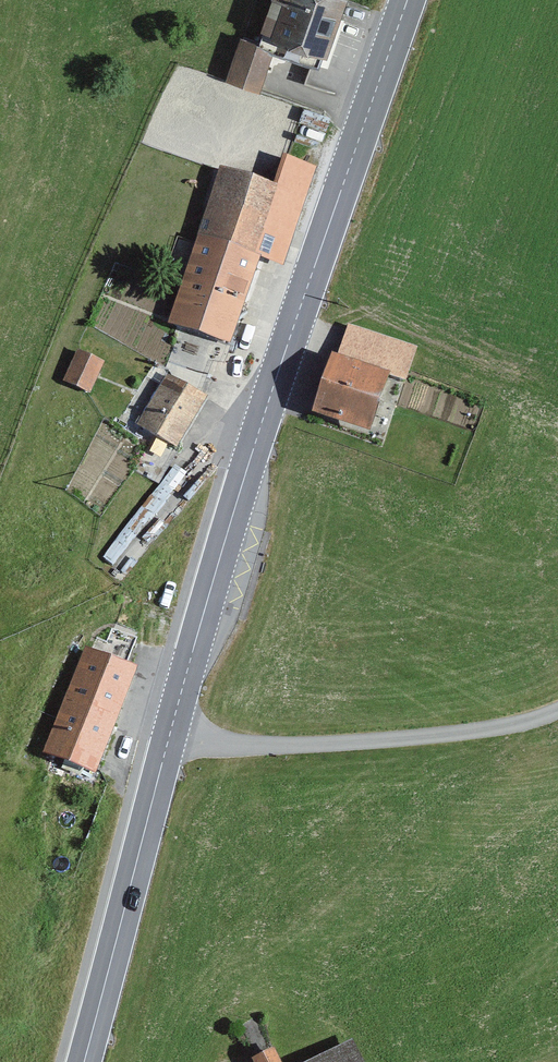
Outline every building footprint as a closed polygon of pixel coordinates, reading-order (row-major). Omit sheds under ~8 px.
[(356,0),(278,0),(278,1),(290,5),(278,37),(335,57),(356,0)] [(262,94),(278,52),(244,38),(227,81),(262,94)] [(320,170),(289,160),(280,186),(227,169),(174,328),(239,349),(268,263),(287,269),(320,170)] [(424,351),(351,328),(321,420),(381,439),(400,383),(412,388),(424,351)] [(108,367),(82,355),(67,385),(93,398),(108,367)] [(212,404),(170,379),(142,428),(184,452),(212,404)] [(141,676),(87,656),(52,752),(106,772),(141,676)] [(361,1043),(318,1061),(370,1061),(361,1043)] [(269,1061),(290,1061),(287,1054),(269,1061)]
